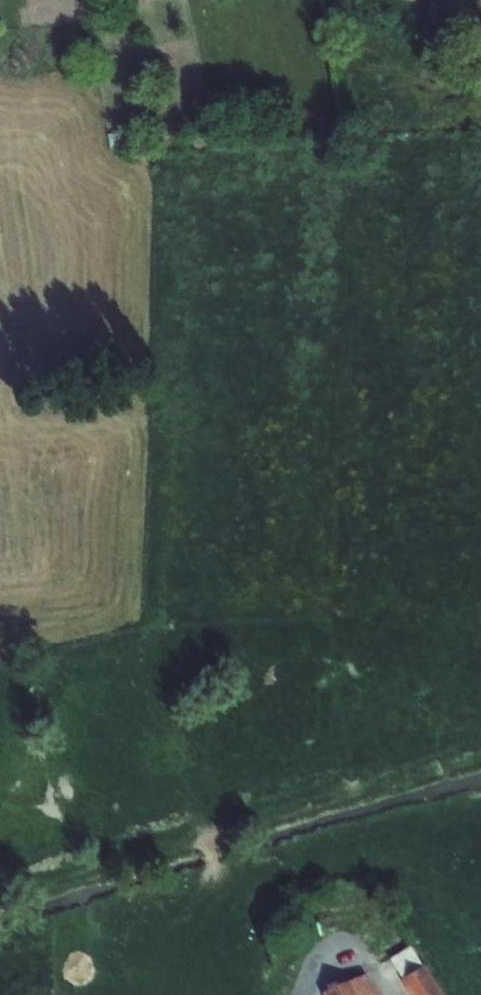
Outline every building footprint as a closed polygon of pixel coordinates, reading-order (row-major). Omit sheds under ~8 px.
[(425,965),(424,966),(412,946),(380,965),(393,987),(398,985),(402,992),(406,989),(409,994),(444,994),(425,965)] [(365,975),(323,994),(378,994),(365,975)]
